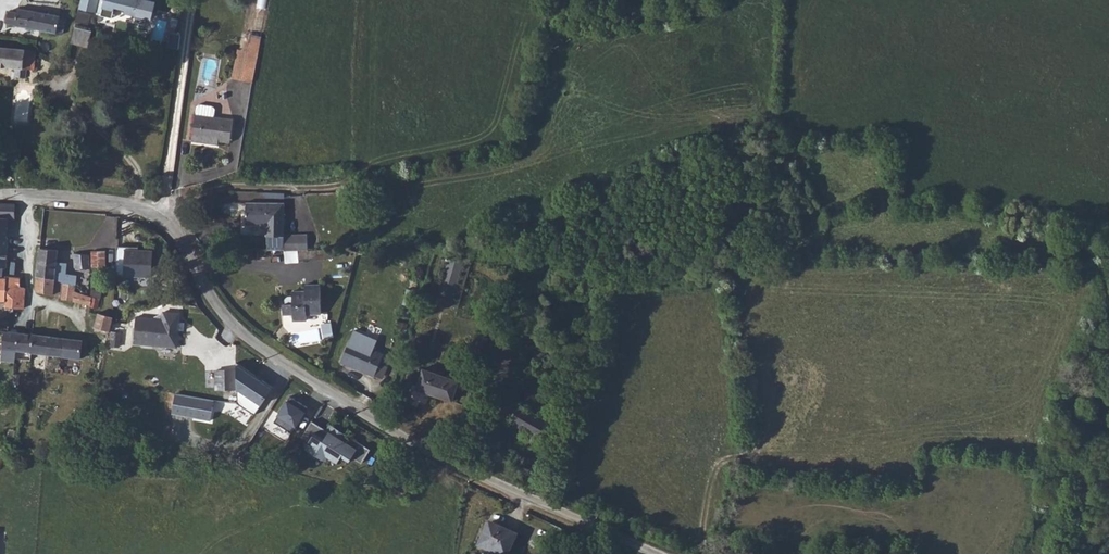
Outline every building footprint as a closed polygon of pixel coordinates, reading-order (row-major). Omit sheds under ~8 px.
[(139,0),(81,0),(79,9),(102,14),(103,8),(114,11),(115,7),(125,10),(124,13),(135,16),(134,18),(146,21),(150,3),(139,0)] [(9,11),(7,24),(15,25),(15,26),(57,33),(57,30),(63,31),(65,19),(60,18),(60,16),(18,9),(17,12),(9,11)] [(75,27),(71,43),(87,47),(92,31),(75,27)] [(247,34),(244,50),(239,49),(233,79),(241,80),(247,51),(258,53),(262,37),(247,34)] [(36,51),(0,47),(0,66),(16,68),(15,77),(26,78),(27,69),(34,70),(36,51)] [(241,80),(252,82),(258,53),(247,51),(241,80)] [(201,139),(218,141),(230,143),(233,119),(215,117),(216,109),(213,106),(200,104),(197,107),(192,141),(200,142),(201,139)] [(0,204),(0,225),(4,226),(5,218),(14,218),(15,205),(0,204)] [(247,216),(247,206),(227,205),(226,206),(225,208),(224,209),(224,211),(224,212),(225,214),(226,215),(227,216),(247,216)] [(285,207),(247,206),(247,216),(246,226),(266,227),(266,238),(268,238),(268,251),(289,251),(293,251),(307,251),(306,239),(284,240),(285,207)] [(0,237),(0,278),(3,278),(3,267),(6,267),(8,238),(0,237)] [(116,275),(151,276),(153,251),(131,250),(131,247),(117,246),(116,275)] [(67,263),(57,262),(58,250),(40,248),(36,276),(54,279),(62,283),(75,285),(76,275),(65,274),(67,263)] [(327,257),(327,250),(307,251),(307,258),(327,257)] [(105,251),(92,251),(92,269),(105,269),(105,251)] [(307,251),(293,251),(294,259),(307,258),(307,251)] [(75,268),(91,269),(89,255),(74,253),(75,268)] [(463,260),(450,256),(437,303),(450,306),(463,260)] [(6,298),(6,309),(9,309),(9,310),(9,311),(10,312),(11,312),(12,312),(13,311),(14,310),(14,308),(24,309),(24,287),(20,287),(20,278),(6,276),(6,278),(3,278),(0,278),(0,298),(6,298)] [(54,279),(36,276),(36,291),(53,295),(54,279)] [(54,279),(53,295),(62,296),(62,283),(54,279)] [(74,292),(75,285),(62,283),(62,296),(62,299),(73,301),(74,292)] [(321,314),(321,285),(305,285),(305,291),(292,291),(292,296),(290,296),(287,298),(285,299),(284,301),(283,303),(283,305),(283,307),(283,315),(293,314),(293,321),(307,320),(306,314),(321,314)] [(90,306),(98,309),(102,292),(92,289),(91,298),(90,304),(90,306)] [(414,308),(418,292),(408,289),(403,304),(414,308)] [(388,297),(369,291),(367,299),(386,305),(388,297)] [(74,292),(73,301),(90,304),(91,298),(74,292)] [(411,319),(413,310),(404,307),(401,316),(411,319)] [(98,311),(94,327),(110,331),(114,315),(98,311)] [(134,343),(177,347),(180,314),(164,312),(164,314),(161,314),(155,317),(154,319),(136,317),(134,343)] [(334,336),(332,329),(323,330),(325,338),(334,336)] [(16,351),(31,353),(33,334),(18,332),(16,351)] [(31,353),(62,357),(64,338),(33,334),(31,353)] [(64,338),(62,357),(80,359),(83,340),(64,338)] [(350,340),(341,362),(374,376),(380,363),(384,365),(387,357),(383,355),(384,354),(350,340)] [(452,401),(458,381),(423,369),(417,386),(413,384),(408,400),(426,405),(430,394),(452,401)] [(216,389),(235,389),(235,370),(216,370),(216,389)] [(552,422),(519,404),(521,400),(508,393),(498,410),(511,417),(508,421),(530,433),(527,440),(538,446),(541,440),(542,440),(552,422)] [(326,430),(312,421),(302,437),(309,441),(308,444),(309,444),(328,456),(338,462),(339,460),(341,457),(348,461),(349,462),(351,458),(361,465),(371,450),(352,438),(348,444),(343,440),(346,435),(333,426),(329,432),(326,430)] [(328,456),(309,444),(306,448),(325,460),(328,456)] [(518,533),(502,525),(500,529),(489,523),(478,547),(493,553),(509,553),(518,533)]
